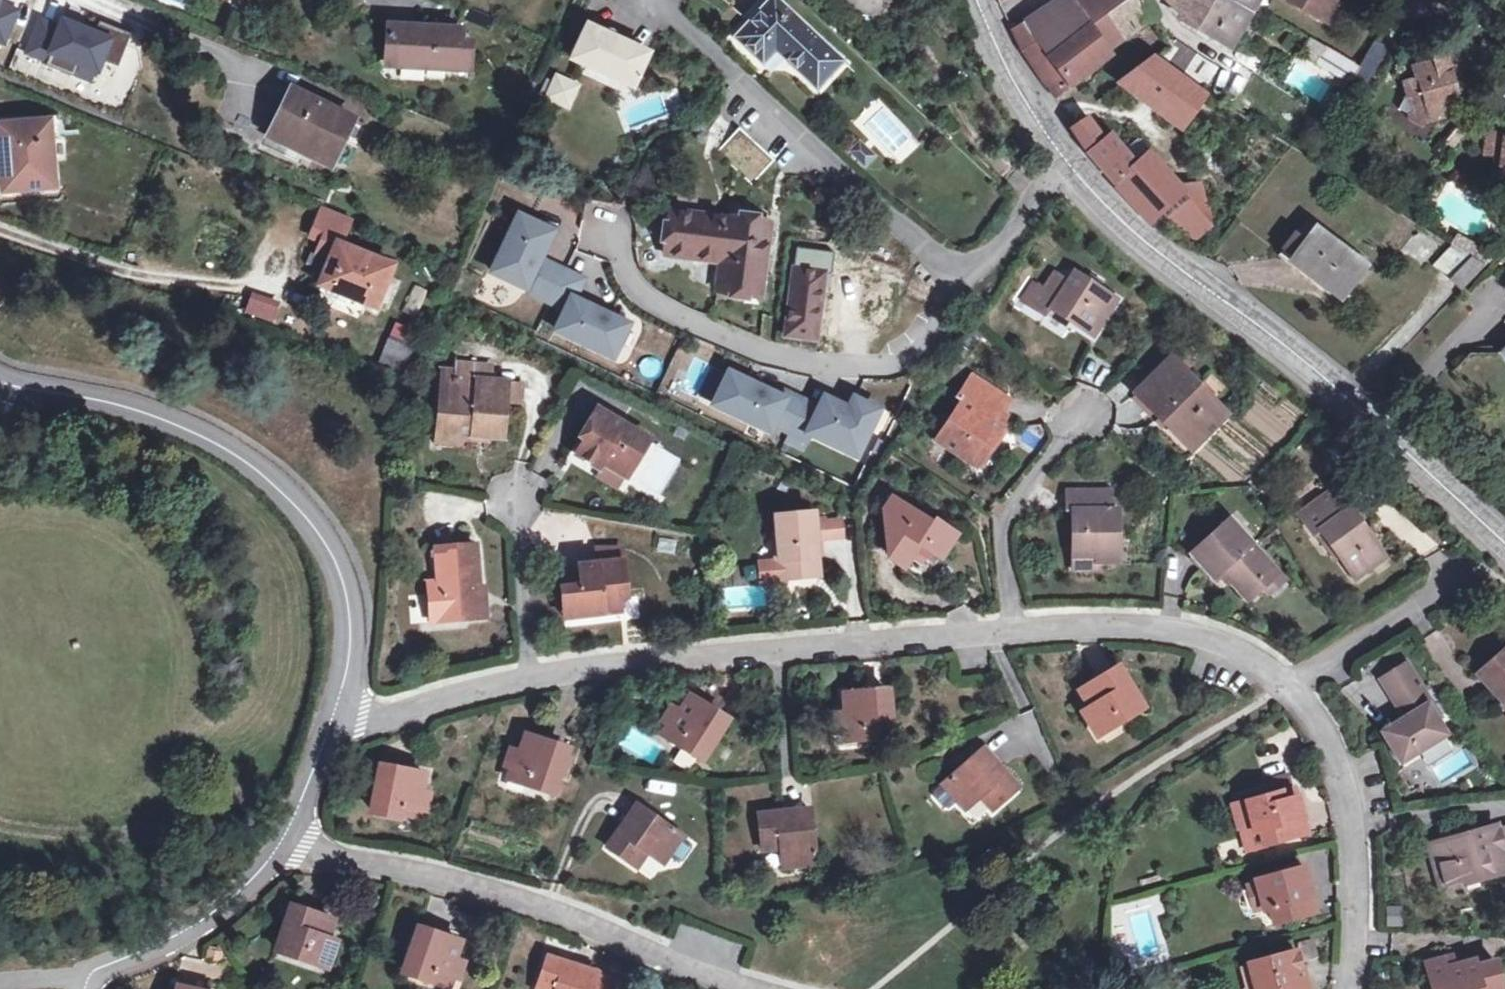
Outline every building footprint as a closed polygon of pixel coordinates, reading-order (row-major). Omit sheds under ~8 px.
[(778,49),(786,56),(784,58),(817,91),(844,63),(779,0),(771,0),(735,37),(763,65),(778,49)] [(888,0),(839,0),(838,2),(881,18),(888,0)] [(1015,29),(1026,51),(1054,31),(1049,24),(1075,5),(1072,0),(1057,0),(1015,29)] [(1047,83),(1061,72),(1049,57),(1071,39),(1086,59),(1092,59),(1097,61),(1126,38),(1105,11),(1097,0),(1081,0),(1075,5),(1049,24),(1054,31),(1026,51),(1047,83)] [(1105,11),(1119,0),(1097,0),(1105,11)] [(1105,11),(1126,38),(1155,17),(1145,0),(1119,0),(1105,11)] [(1237,0),(1167,0),(1183,19),(1215,38),(1237,0)] [(1215,38),(1231,48),(1258,0),(1237,0),(1215,38)] [(1349,0),(1300,0),(1297,6),(1317,17),(1322,8),(1339,18),(1349,0)] [(6,43),(19,11),(0,4),(0,41),(6,43)] [(1322,8),(1317,17),(1334,26),(1339,18),(1322,8)] [(62,29),(42,21),(29,53),(50,61),(48,66),(77,77),(83,62),(99,69),(103,59),(119,65),(132,35),(101,23),(96,35),(65,23),(62,29)] [(573,59),(633,86),(648,52),(589,25),(573,59)] [(399,49),(397,67),(427,70),(428,64),(448,64),(448,70),(471,72),(472,52),(461,51),(462,31),(431,30),(428,30),(425,32),(423,34),(422,36),(422,39),(416,38),(416,29),(391,27),(388,48),(399,49)] [(1061,72),(1047,83),(1055,95),(1097,61),(1092,59),(1086,59),(1071,39),(1049,57),(1061,72)] [(1177,42),(1154,60),(1184,79),(1199,57),(1177,42)] [(1392,52),(1374,43),(1361,67),(1355,78),(1365,84),(1370,77),(1376,81),(1392,52)] [(1445,45),(1435,63),(1414,68),(1417,78),(1406,81),(1409,99),(1404,100),(1397,111),(1423,125),(1429,116),(1437,120),(1444,117),(1457,95),(1474,91),(1464,55),(1445,45)] [(1357,64),(1330,48),(1325,56),(1331,59),(1329,63),(1351,75),(1355,78),(1361,67),(1357,64)] [(1199,57),(1184,79),(1203,91),(1219,69),(1199,57)] [(1184,79),(1154,60),(1124,82),(1178,126),(1203,91),(1184,79)] [(1351,75),(1329,63),(1326,69),(1348,81),(1351,75)] [(557,77),(548,96),(566,105),(576,86),(557,77)] [(331,165),(352,121),(294,92),(272,136),(331,165)] [(1089,154),(1134,206),(1152,223),(1185,194),(1150,154),(1137,164),(1127,152),(1111,134),(1103,141),(1085,116),(1073,127),(1089,154)] [(2,172),(16,171),(17,189),(53,186),(49,137),(59,136),(58,119),(0,124),(0,147),(2,172)] [(1471,126),(1465,121),(1440,152),(1446,157),(1471,126)] [(757,144),(740,129),(724,147),(741,163),(757,144)] [(1504,134),(1489,132),(1487,152),(1497,153),(1494,178),(1504,179),(1504,174),(1500,173),(1504,134)] [(852,151),(866,164),(875,155),(860,142),(852,151)] [(1138,142),(1127,152),(1137,164),(1150,154),(1138,142)] [(757,144),(741,163),(759,179),(775,161),(757,144)] [(16,171),(2,172),(4,190),(17,189),(16,171)] [(1204,191),(1167,222),(1197,239),(1212,220),(1204,191)] [(352,220),(323,208),(312,236),(326,242),(337,246),(332,258),(321,284),(378,308),(393,267),(341,248),(352,220)] [(671,210),(668,235),(693,238),(691,257),(720,261),(717,283),(763,289),(772,223),(671,210)] [(554,233),(522,217),(495,272),(528,288),(535,272),(541,260),(554,233)] [(1294,257),(1315,229),(1309,225),(1297,241),(1294,238),(1282,254),(1343,300),(1346,296),(1294,257)] [(1346,296),(1369,266),(1316,227),(1315,229),(1294,257),(1346,296)] [(1458,234),(1451,245),(1470,256),(1477,246),(1458,234)] [(693,238),(668,235),(665,254),(691,257),(693,238)] [(326,242),(321,253),(332,258),(337,246),(326,242)] [(1477,246),(1470,256),(1472,257),(1486,266),(1495,257),(1477,246)] [(819,338),(827,271),(834,273),(837,252),(797,247),(786,334),(819,338)] [(1472,257),(1452,278),(1464,289),(1486,266),(1472,257)] [(546,277),(552,265),(541,260),(535,272),(546,277)] [(583,279),(552,265),(546,277),(538,294),(569,308),(559,332),(615,357),(629,325),(573,300),(583,279)] [(1045,288),(1034,305),(1049,315),(1054,307),(1095,333),(1118,297),(1076,271),(1071,280),(1056,270),(1045,288)] [(1022,298),(1034,305),(1045,288),(1034,279),(1022,298)] [(762,296),(763,289),(717,283),(716,290),(762,296)] [(414,286),(403,311),(412,316),(424,291),(414,286)] [(271,322),(280,300),(251,289),(243,312),(271,322)] [(414,374),(423,351),(391,339),(382,362),(414,374)] [(1183,353),(1172,364),(1183,375),(1193,364),(1183,353)] [(1138,392),(1169,423),(1175,416),(1200,442),(1228,414),(1199,384),(1196,387),(1183,375),(1172,364),(1169,361),(1138,392)] [(444,387),(440,431),(467,434),(503,437),(506,399),(495,398),(497,381),(490,380),(491,365),(456,362),(455,368),(454,382),(458,382),(458,388),(444,387)] [(446,368),(444,387),(458,388),(458,382),(454,382),(455,368),(446,368)] [(785,397),(731,372),(718,403),(773,429),(776,421),(792,429),(806,399),(788,391),(785,397)] [(982,464),(1005,426),(1003,424),(1008,416),(1002,412),(1010,399),(974,377),(961,399),(964,401),(941,439),(982,464)] [(524,383),(497,381),(495,398),(506,399),(522,400),(524,383)] [(821,406),(806,399),(792,429),(809,436),(812,431),(850,448),(854,438),(864,442),(879,407),(856,396),(851,407),(826,396),(821,406)] [(589,431),(577,452),(602,467),(605,461),(608,463),(626,474),(628,475),(649,441),(597,409),(585,429),(589,431)] [(1175,416),(1169,423),(1194,448),(1200,442),(1175,416)] [(467,434),(440,431),(439,445),(466,447),(467,434)] [(626,474),(608,463),(599,477),(617,488),(626,474)] [(1067,510),(1074,511),(1073,555),(1097,555),(1097,561),(1117,561),(1118,510),(1109,510),(1110,491),(1067,491),(1067,510)] [(1318,534),(1326,528),(1358,576),(1386,556),(1353,507),(1348,511),(1334,491),(1303,512),(1318,534)] [(894,499),(886,512),(890,556),(906,566),(917,549),(922,543),(936,552),(942,556),(956,536),(935,522),(933,524),(919,515),(917,508),(910,510),(894,499)] [(815,520),(815,515),(776,518),(779,557),(781,579),(819,576),(817,544),(815,520)] [(842,518),(815,520),(817,544),(844,542),(842,518)] [(1244,595),(1273,568),(1230,520),(1192,553),(1215,579),(1223,572),(1244,595)] [(936,552),(922,543),(917,549),(932,559),(936,552)] [(441,592),(430,593),(433,621),(485,617),(484,598),(481,598),(477,544),(437,547),(441,592)] [(601,562),(625,559),(624,545),(599,547),(601,562)] [(1073,555),(1073,569),(1097,570),(1097,561),(1097,555),(1073,555)] [(779,557),(757,559),(760,581),(776,580),(781,579),(779,557)] [(628,589),(625,559),(601,562),(581,563),(567,575),(568,588),(563,588),(566,609),(582,608),(583,616),(622,612),(620,598),(628,597),(628,589)] [(1279,575),(1273,568),(1244,595),(1250,601),(1279,575)] [(582,608),(566,609),(566,617),(583,616),(582,608)] [(1504,702),(1504,650),(1478,673),(1504,703),(1504,702)] [(1388,692),(1414,675),(1407,663),(1380,679),(1388,692)] [(1096,733),(1140,708),(1118,669),(1082,689),(1087,697),(1092,706),(1086,710),(1084,711),(1096,733)] [(1414,675),(1388,692),(1397,707),(1402,704),(1410,716),(1405,720),(1382,734),(1402,764),(1448,735),(1429,706),(1432,704),(1414,675)] [(847,712),(838,713),(839,729),(843,729),(864,727),(865,739),(891,737),(887,690),(845,694),(847,712)] [(719,716),(685,694),(681,701),(676,698),(670,699),(659,716),(661,718),(655,727),(695,753),(719,716)] [(1087,697),(1081,701),(1086,710),(1092,706),(1087,697)] [(1402,704),(1397,707),(1405,720),(1410,716),(1402,704)] [(864,727),(843,729),(844,741),(865,739),(864,727)] [(512,749),(506,766),(511,768),(530,774),(527,785),(553,794),(568,747),(527,734),(521,752),(512,749)] [(956,764),(960,769),(983,749),(979,745),(956,764)] [(966,810),(982,796),(994,810),(1020,788),(985,748),(983,749),(960,769),(943,783),(966,810)] [(400,817),(402,806),(425,811),(429,795),(420,793),(424,775),(383,766),(373,812),(400,817)] [(530,774),(511,768),(508,779),(527,785),(530,774)] [(1261,845),(1261,847),(1267,846),(1308,834),(1295,787),(1248,801),(1249,803),(1261,845)] [(1261,845),(1249,803),(1237,807),(1240,818),(1247,816),(1256,846),(1261,845)] [(638,867),(648,852),(664,863),(669,856),(682,838),(683,835),(638,804),(609,847),(638,867)] [(763,853),(780,851),(782,870),(816,866),(811,812),(760,818),(763,853)] [(1477,874),(1479,880),(1504,873),(1504,829),(1498,831),(1497,826),(1431,844),(1441,884),(1477,874)] [(691,844),(682,838),(669,856),(677,863),(682,862),(691,849),(691,844)] [(1265,911),(1270,909),(1274,924),(1316,913),(1303,867),(1256,879),(1258,884),(1264,906),(1265,911)] [(1258,884),(1250,886),(1256,908),(1264,906),(1258,884)] [(1385,905),(1384,925),(1400,926),(1401,905),(1385,905)] [(326,968),(335,941),(326,938),(332,920),(290,907),(276,952),(326,968)] [(429,980),(433,970),(452,976),(457,977),(462,961),(454,959),(459,941),(418,928),(417,930),(412,947),(404,972),(429,980)] [(417,930),(413,929),(407,945),(412,947),(417,930)] [(1297,951),(1251,964),(1252,969),(1258,988),(1308,988),(1297,951)] [(1434,988),(1504,988),(1504,986),(1497,961),(1476,968),(1473,959),(1446,968),(1442,957),(1426,963),(1434,988)] [(614,979),(548,958),(538,988),(611,988),(614,979)] [(1245,971),(1250,988),(1258,988),(1252,969),(1245,971)] [(452,976),(433,970),(429,980),(449,987),(452,976)]
